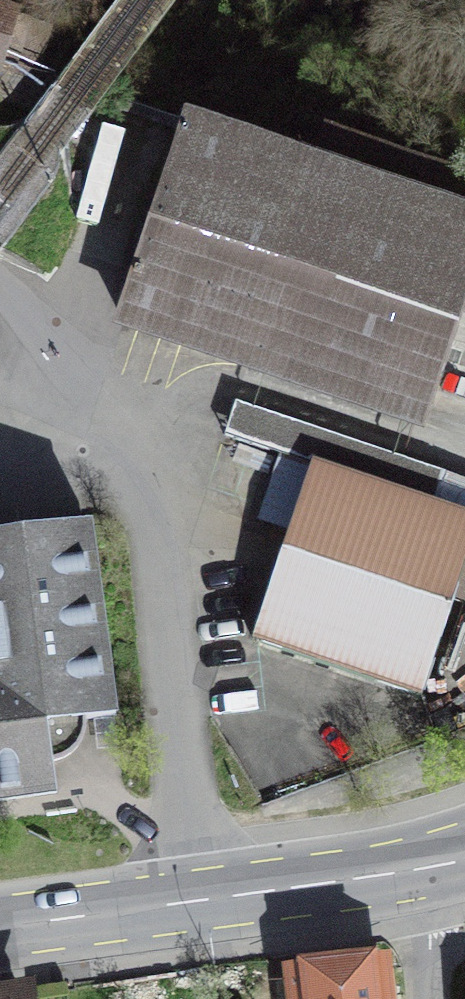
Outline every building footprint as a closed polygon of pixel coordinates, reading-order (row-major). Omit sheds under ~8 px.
[(415,421),(464,272),(464,184),(327,139),(317,169),(191,127),(124,323),(415,421)] [(228,430),(329,459),(338,428),(237,399),(228,430)] [(464,567),(464,512),(313,461),(253,639),(422,696),(464,567)] [(76,750),(84,738),(85,719),(116,715),(90,524),(0,535),(0,801),(56,793),(51,762),(66,758),(76,750)] [(377,970),(302,978),(304,993),(278,996),(278,998),(379,998),(377,970)]
